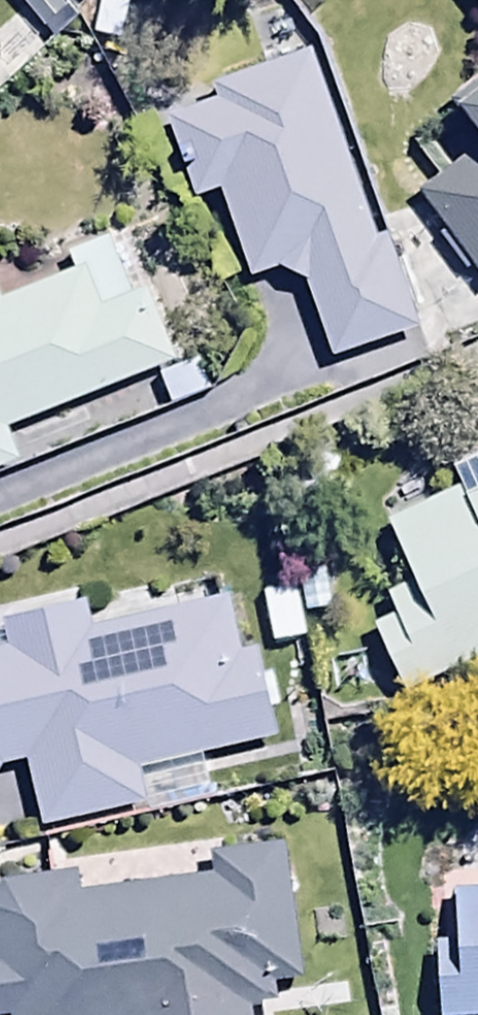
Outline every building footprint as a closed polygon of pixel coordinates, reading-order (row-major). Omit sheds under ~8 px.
[(58,51),(83,28),(58,0),(13,0),(58,51)] [(419,340),(389,240),(375,245),(316,60),(215,94),(221,110),(173,127),(202,208),(223,200),(253,285),(281,275),(312,289),(335,365),(419,340)] [(451,106),(477,144),(477,86),(451,106)] [(419,203),(477,287),(477,161),(419,203)] [(11,436),(180,370),(128,239),(68,262),(76,281),(2,310),(0,306),(0,478),(24,469),(11,436)] [(409,699),(477,668),(477,468),(456,478),(465,496),(391,531),(419,588),(389,602),(401,626),(379,637),(409,699)] [(307,647),(298,594),(265,599),(273,652),(307,647)] [(139,778),(281,747),(261,654),(240,659),(228,605),(91,635),(87,614),(9,631),(13,651),(0,654),(0,771),(2,769),(29,768),(44,834),(147,811),(139,778)] [(255,1014),(278,1012),(276,995),(303,992),(288,855),(214,863),(216,883),(85,897),(83,879),(5,888),(0,895),(0,1014),(255,1014)] [(442,1014),(477,1014),(477,898),(437,900),(442,1014)]
